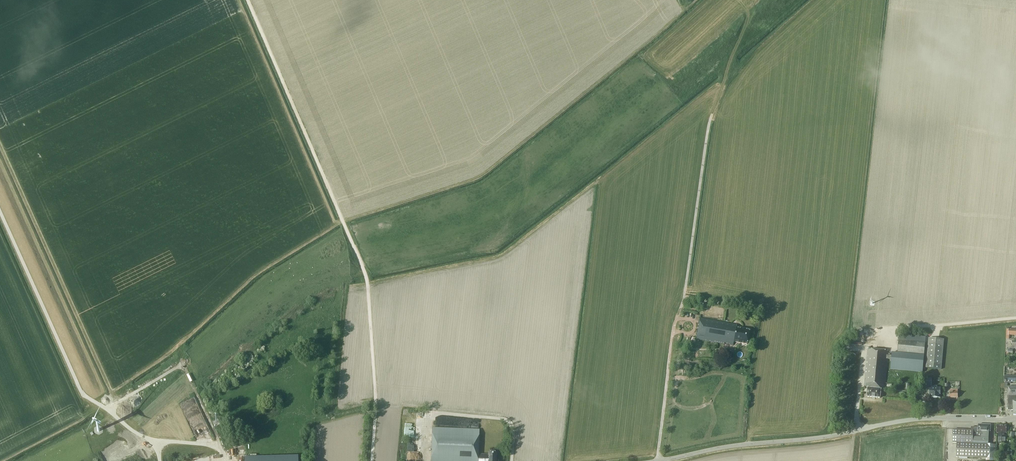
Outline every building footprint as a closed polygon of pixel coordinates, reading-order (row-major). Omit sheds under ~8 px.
[(747,344),(750,330),(736,327),(737,325),(699,318),(696,339),(733,345),(734,342),(747,344)] [(1009,329),(1006,329),(1006,339),(1010,339),(1010,335),(1015,335),(1015,329),(1009,329)] [(941,369),(944,339),(929,338),(926,368),(941,369)] [(924,354),(925,347),(926,342),(899,339),(898,352),(924,354)] [(867,397),(870,397),(880,398),(881,389),(883,390),(884,383),(885,383),(887,359),(891,359),(890,369),(923,372),(924,355),(892,352),(892,356),(890,355),(890,351),(888,351),(868,349),(864,386),(868,387),(868,388),(867,397)] [(168,369),(150,378),(151,379),(146,381),(148,385),(149,384),(149,385),(171,374),(168,369)] [(930,398),(940,398),(940,388),(937,388),(937,386),(932,386),(932,388),(930,388),(930,395),(930,398)] [(1008,386),(1008,391),(1008,395),(1007,395),(1008,403),(1008,410),(1013,410),(1013,415),(1015,415),(1015,386),(1008,386)] [(990,444),(991,425),(978,424),(978,427),(971,427),(971,430),(953,429),(953,443),(957,443),(956,457),(959,457),(959,458),(967,458),(967,457),(986,458),(986,460),(993,460),(994,460),(995,444),(990,444)] [(488,455),(479,454),(480,430),(437,428),(436,460),(496,460),(497,452),(489,452),(488,455)]
